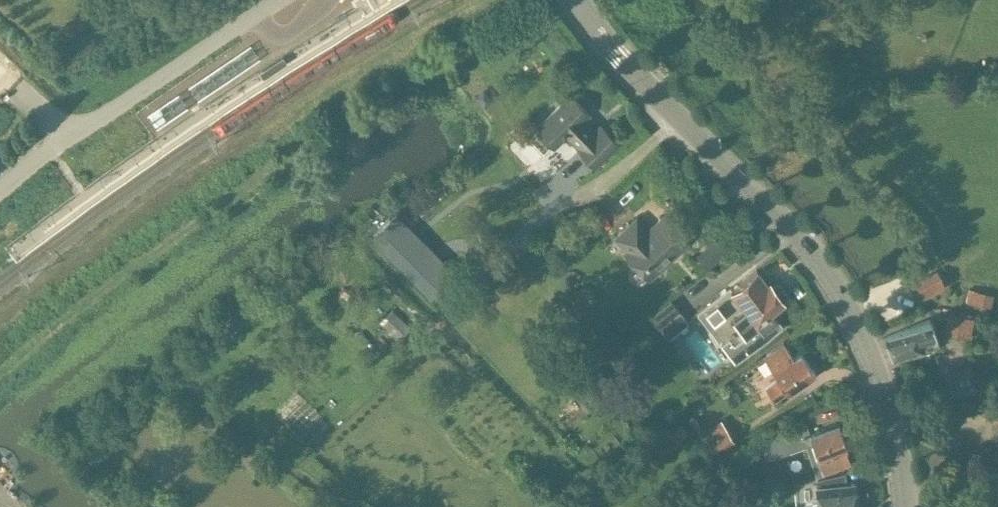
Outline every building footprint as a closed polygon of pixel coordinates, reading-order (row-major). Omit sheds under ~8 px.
[(657,61),(652,65),(664,78),(669,73),(657,61)] [(571,94),(536,127),(539,130),(531,138),(544,152),(553,144),(555,147),(568,135),(579,147),(596,166),(619,145),(601,126),(595,132),(584,119),(590,114),(571,94)] [(455,181),(443,184),(446,193),(458,189),(455,181)] [(648,230),(636,217),(615,237),(626,250),(624,252),(650,279),(688,243),(663,216),(648,230)] [(371,238),(432,299),(451,280),(390,220),(371,238)] [(719,236),(703,250),(715,265),(731,251),(719,236)] [(784,327),(778,318),(771,310),(784,299),(791,295),(779,279),(772,284),(769,280),(767,281),(757,268),(730,289),(729,288),(697,312),(736,363),(784,327)] [(908,285),(917,302),(946,287),(937,270),(908,285)] [(968,288),(966,303),(992,308),(995,294),(968,288)] [(379,321),(400,340),(411,328),(391,309),(379,321)] [(669,337),(688,322),(680,310),(660,325),(669,337)] [(971,336),(974,316),(949,312),(945,331),(971,336)] [(930,319),(891,336),(884,339),(893,360),(925,346),(922,340),(937,334),(930,319)] [(784,343),(763,357),(778,378),(765,387),(774,400),(787,392),(815,373),(800,352),(793,356),(784,343)] [(947,397),(977,391),(972,366),(942,371),(947,397)] [(666,456),(684,442),(681,438),(690,432),(682,421),(655,441),(666,456)] [(807,426),(761,442),(767,459),(805,445),(815,475),(850,463),(846,449),(847,449),(839,425),(810,435),(807,426)] [(727,429),(708,441),(716,454),(735,442),(727,429)] [(815,486),(816,499),(817,506),(857,506),(855,482),(847,483),(846,472),(816,479),(816,486),(815,486)]
